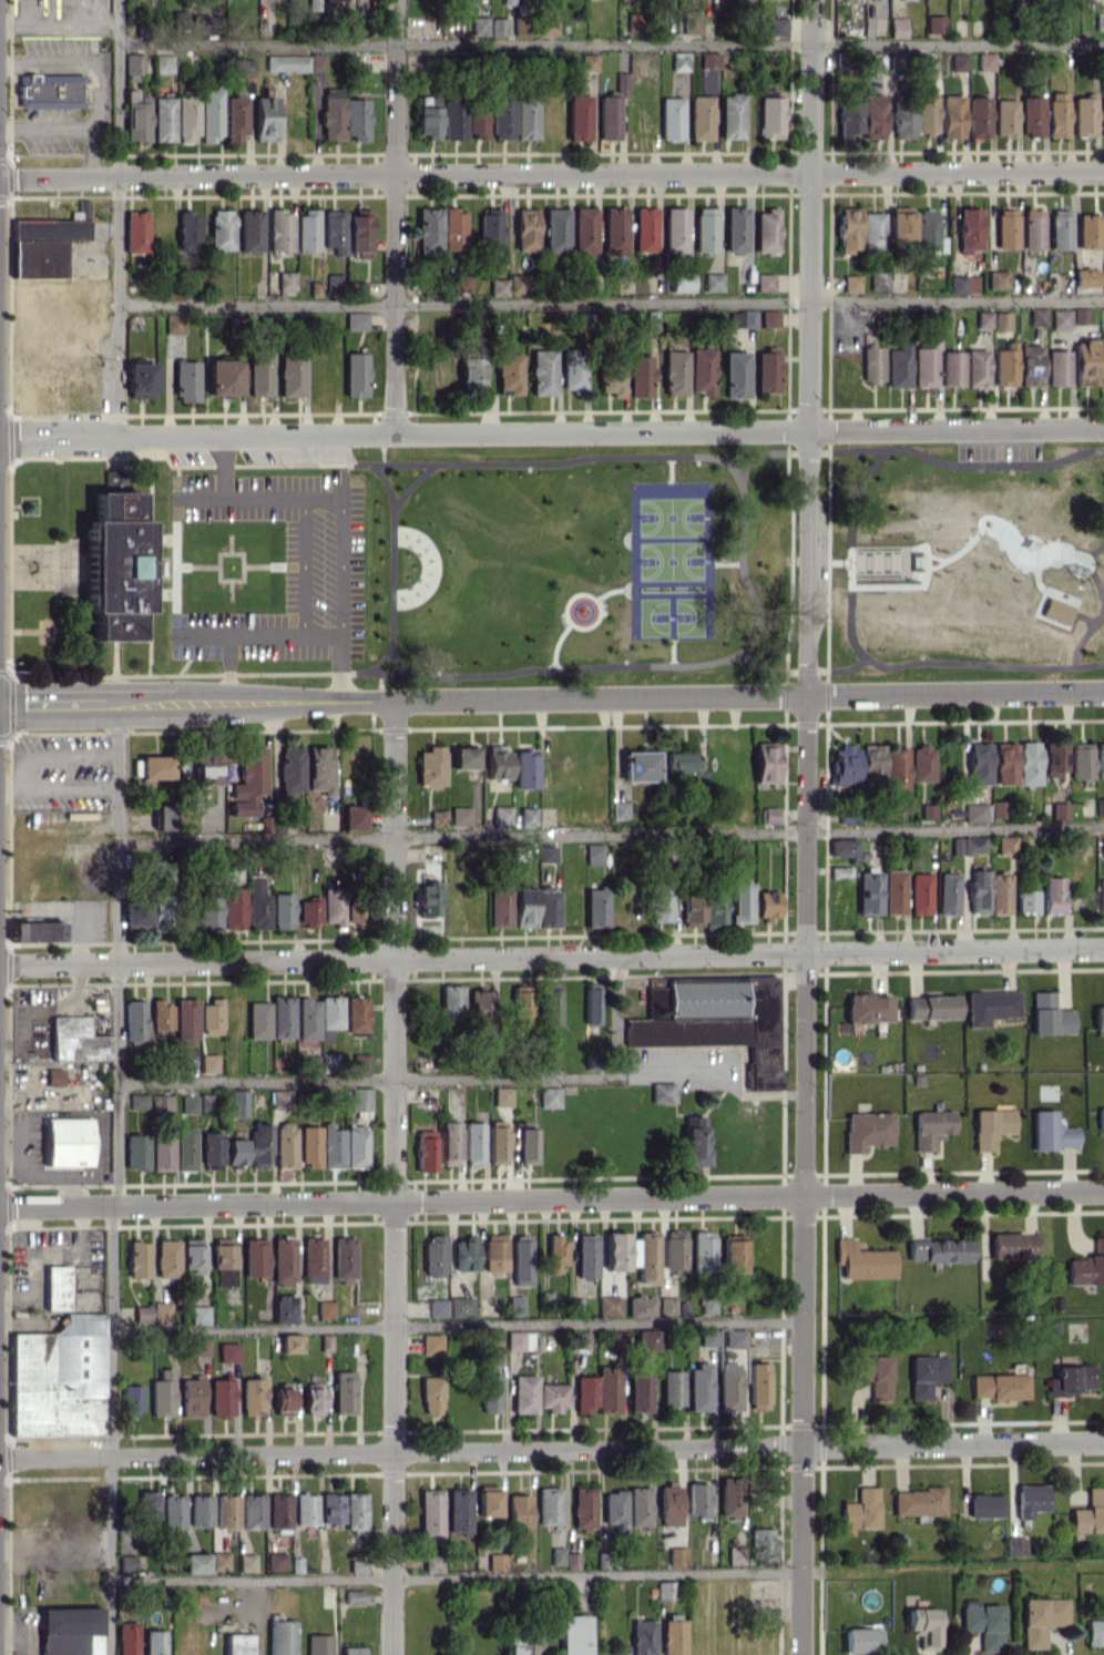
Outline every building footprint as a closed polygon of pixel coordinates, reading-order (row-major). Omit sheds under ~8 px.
[(700,10),(682,10),(682,33),(700,33),(700,10)] [(627,32),(637,32),(637,12),(627,12),(627,32)] [(1095,12),(1095,30),(1103,30),(1103,12),(1095,12)] [(192,34),(207,34),(207,14),(192,14),(192,34)] [(558,36),(558,15),(540,15),(539,35),(558,36)] [(927,33),(945,33),(945,15),(927,15),(927,33)] [(514,35),(535,35),(535,27),(531,27),(531,16),(514,16),(514,35)] [(487,17),(471,17),(471,36),(488,36),(487,17)] [(508,18),(491,17),(490,35),(507,35),(508,18)] [(786,35),(787,17),(769,17),(769,35),(786,35)] [(905,18),(890,18),(889,37),(905,37),(905,18)] [(688,71),(688,52),(672,52),(672,71),(688,71)] [(719,68),(719,52),(700,52),(700,69),(719,68)] [(126,80),(137,81),(137,76),(143,76),(144,54),(127,53),(126,80)] [(310,71),(325,70),(325,53),(309,53),(310,71)] [(966,53),(951,54),(951,71),(967,70),(966,53)] [(994,53),(978,53),(977,70),(993,70),(994,53)] [(266,71),(309,72),(309,55),(266,55),(266,71)] [(172,73),(173,56),(155,56),(155,72),(172,73)] [(254,59),(238,58),(238,77),(254,77),(254,59)] [(616,94),(627,95),(628,70),(616,70),(616,94)] [(17,108),(81,107),(81,74),(17,74),(17,108)] [(221,140),(222,88),(201,88),(200,139),(221,140)] [(344,140),(344,89),(322,89),(322,140),(344,140)] [(125,90),(126,141),(149,140),(149,95),(136,95),(136,90),(125,90)] [(1067,137),(1068,92),(1048,92),(1047,137),(1067,137)] [(720,138),(741,138),(742,94),(720,94),(720,138)] [(864,139),(885,138),(883,94),(862,95),(864,139)] [(245,95),(225,95),(225,142),(245,142),(245,95)] [(590,95),(568,95),(568,140),(589,140),(590,95)] [(962,138),(963,95),(942,95),(941,137),(962,138)] [(198,135),(198,96),(177,96),(177,142),(191,142),(191,135),(198,135)] [(255,141),(276,140),(276,96),(254,97),(255,141)] [(439,140),(438,96),(417,96),(417,134),(427,134),(427,140),(439,140)] [(599,139),(619,139),(619,96),(599,96),(599,139)] [(690,96),(690,140),(713,140),(713,96),(690,96)] [(783,97),(759,96),(758,137),(782,138),(783,97)] [(916,133),(937,133),(936,96),(915,96),(916,133)] [(175,97),(153,97),(153,141),(175,141),(175,97)] [(513,97),(491,98),(492,139),(514,138),(513,97)] [(682,97),(660,98),(661,140),(683,140),(682,97)] [(990,138),(990,97),(969,97),(968,138),(990,138)] [(1021,97),(1021,135),(1042,135),(1043,97),(1021,97)] [(1073,136),(1095,136),(1096,97),(1074,97),(1073,136)] [(368,138),(368,99),(346,99),(346,139),(368,138)] [(443,100),(444,140),(465,139),(464,99),(443,100)] [(516,140),(538,139),(538,99),(515,99),(516,140)] [(994,137),(1016,137),(1016,99),(994,99),(994,137)] [(861,135),(861,100),(838,101),(839,136),(861,135)] [(914,138),(914,101),(893,101),(892,138),(914,138)] [(487,137),(487,106),(467,106),(467,137),(487,137)] [(88,200),(77,199),(77,219),(88,219),(88,200)] [(725,251),(747,251),(746,206),(725,207),(725,251)] [(625,207),(604,208),(605,253),(626,252),(625,207)] [(695,252),(716,252),(716,208),(695,207),(695,252)] [(441,208),(418,208),(417,252),(441,252),(441,208)] [(537,208),(516,208),(516,251),(538,250),(537,208)] [(575,253),(596,253),(595,208),(574,208),(575,253)] [(635,251),(656,251),(656,208),(634,208),(635,251)] [(687,208),(665,208),(665,252),(686,252),(687,208)] [(755,212),(756,252),(779,251),(778,208),(764,208),(764,212),(755,212)] [(859,208),(837,208),(839,253),(860,253),(859,208)] [(980,252),(980,208),(959,208),(958,251),(980,252)] [(297,251),(318,251),(319,209),(298,209),(297,251)] [(347,215),(347,251),(356,251),(356,258),(370,258),(369,209),(355,209),(355,215),(347,215)] [(466,209),(443,209),(442,245),(465,246),(466,209)] [(567,209),(545,209),(545,256),(567,256),(567,209)] [(937,248),(937,209),(917,209),(918,249),(937,248)] [(1016,209),(996,209),(996,248),(1017,247),(1016,209)] [(1043,249),(1042,209),(1022,210),(1023,250),(1043,249)] [(1050,249),(1070,249),(1070,209),(1050,210),(1050,249)] [(211,250),(234,250),(233,210),(210,210),(211,250)] [(239,210),(240,252),(262,251),(262,210),(239,210)] [(293,251),(292,210),(268,210),(269,251),(293,251)] [(344,256),(344,210),(323,210),(323,247),(335,247),(335,256),(344,256)] [(479,210),(479,250),(501,250),(501,210),(479,210)] [(912,240),(912,211),(888,210),(888,240),(912,240)] [(147,211),(124,211),(124,253),(148,253),(147,211)] [(200,212),(177,212),(177,251),(200,251),(200,212)] [(883,212),(861,213),(862,249),(884,249),(883,212)] [(1099,248),(1099,214),(1077,214),(1077,249),(1099,248)] [(87,240),(87,221),(12,219),(12,239),(87,240)] [(12,277),(65,278),(65,241),(12,240),(12,277)] [(1097,269),(1074,269),(1074,286),(1097,286),(1097,269)] [(1007,271),(987,270),(987,289),(1007,289),(1007,271)] [(278,290),(296,290),(296,271),(278,271),(278,290)] [(670,291),(693,292),(693,272),(671,271),(670,291)] [(704,292),(723,291),(723,272),(704,273),(704,292)] [(870,290),(887,290),(887,272),(870,272),(870,290)] [(343,274),(328,274),(328,290),(344,290),(343,274)] [(509,294),(526,294),(525,274),(509,274),(509,294)] [(774,291),(773,274),(756,274),(756,291),(774,291)] [(454,275),(453,292),(471,292),(471,276),(454,275)] [(860,292),(860,276),(843,276),(843,292),(860,292)] [(976,293),(976,276),(949,276),(949,293),(976,293)] [(507,279),(490,279),(490,295),(507,295),(507,279)] [(1045,325),(1045,308),(1029,307),(1029,325),(1045,325)] [(1072,323),(1087,323),(1087,308),(1072,308),(1072,323)] [(1071,309),(1051,310),(1052,329),(1071,329),(1071,309)] [(755,327),(755,310),(729,311),(729,328),(755,327)] [(778,327),(778,310),(761,310),(761,327),(778,327)] [(991,311),(977,311),(977,327),(991,327),(991,311)] [(1010,330),(1010,312),(994,312),(994,330),(1010,330)] [(368,313),(346,313),(346,330),(367,330),(368,313)] [(166,334),(184,334),(184,314),(166,314),(166,334)] [(913,386),(937,386),(937,330),(925,330),(925,347),(912,347),(913,386)] [(910,387),(909,340),(897,340),(898,349),(887,349),(887,387),(910,387)] [(1074,340),(1075,386),(1098,385),(1097,340),(1074,340)] [(994,350),(995,386),(1016,385),(1016,341),(1004,341),(1005,350),(994,350)] [(1020,386),(1042,386),(1041,345),(1018,345),(1020,386)] [(562,389),(584,389),(584,347),(561,348),(562,389)] [(862,381),(884,381),(884,347),(862,347),(862,381)] [(249,396),(274,395),(273,348),(248,349),(249,396)] [(714,349),(691,348),(690,394),(713,394),(714,349)] [(531,395),(556,395),(555,349),(531,350),(531,395)] [(778,349),(756,349),(756,392),(779,392),(778,349)] [(988,386),(987,349),(965,350),(966,387),(988,386)] [(663,395),(687,395),(687,351),(664,350),(663,395)] [(1069,385),(1069,350),(1047,350),(1046,385),(1069,385)] [(942,386),(963,386),(962,351),(941,352),(942,386)] [(748,352),(724,352),(723,398),(747,398),(748,352)] [(280,353),(279,397),(303,397),(304,354),(280,353)] [(344,353),(345,397),(367,396),(367,353),(344,353)] [(497,395),(521,394),(521,353),(497,353),(497,395)] [(629,396),(652,396),(652,355),(629,355),(629,396)] [(460,387),(484,387),(483,357),(460,358),(460,387)] [(206,360),(206,395),(239,395),(239,359),(206,360)] [(199,361),(175,361),(175,402),(199,401),(199,361)] [(623,397),(624,362),(600,361),(600,392),(611,392),(611,397),(623,397)] [(128,398),(155,398),(154,362),(127,362),(128,398)] [(137,492),(93,492),(93,520),(136,521),(137,492)] [(143,611),(143,521),(86,521),(86,612),(92,612),(92,641),(136,641),(136,611),(143,611)] [(1072,607),(1046,596),(1039,615),(1065,625),(1072,607)] [(1017,741),(1018,785),(1040,784),(1039,741),(1017,741)] [(1065,774),(1065,741),(1043,741),(1042,774),(1065,774)] [(777,783),(778,743),(756,742),(755,782),(777,783)] [(1017,743),(995,742),(995,784),(1016,784),(1017,743)] [(991,784),(990,743),(968,743),(969,785),(991,784)] [(1071,779),(1093,778),(1092,743),(1070,743),(1071,779)] [(862,745),(863,780),(884,780),(883,744),(862,745)] [(445,786),(444,745),(427,746),(427,751),(418,751),(418,786),(445,786)] [(511,751),(503,751),(503,745),(487,745),(488,778),(511,778),(511,751)] [(307,746),(307,790),(320,790),(320,796),(331,796),(331,746),(307,746)] [(911,781),(933,781),(933,746),(911,746),(911,781)] [(303,791),(303,747),(281,747),(281,763),(278,763),(278,792),(303,791)] [(478,769),(479,748),(454,747),(453,768),(478,769)] [(858,747),(831,747),(831,782),(858,782),(858,747)] [(256,816),(256,795),(266,794),(265,748),(251,748),(251,753),(239,754),(240,783),(230,783),(230,817),(256,816)] [(886,790),(908,789),(907,748),(885,749),(886,790)] [(516,788),(537,788),(537,749),(516,750),(516,788)] [(623,752),(623,781),(658,780),(657,751),(623,752)] [(666,753),(667,772),(697,772),(697,752),(666,753)] [(217,754),(180,754),(180,778),(193,777),(193,784),(217,784),(217,754)] [(170,755),(139,756),(140,779),(171,779),(170,755)] [(692,787),(706,787),(707,773),(693,772),(692,787)] [(1081,814),(1092,813),(1092,797),(1080,798),(1081,814)] [(991,817),(1005,817),(1004,800),(991,801),(991,817)] [(612,801),(612,819),(628,819),(628,801),(612,801)] [(965,822),(986,822),(985,803),(964,804),(965,822)] [(1068,819),(1068,803),(1052,803),(1051,819),(1068,819)] [(173,829),(173,805),(155,805),(155,829),(173,829)] [(363,830),(364,806),(343,805),(342,830),(363,830)] [(472,807),(451,806),(451,826),(471,826),(472,807)] [(512,824),(511,806),(493,806),(493,824),(512,824)] [(537,825),(536,807),(520,808),(521,825),(537,825)] [(760,823),(778,823),(777,808),(760,808),(760,823)] [(430,811),(431,828),(447,827),(446,810),(430,811)] [(985,836),(962,836),(963,853),(985,852),(985,836)] [(997,855),(1016,854),(1015,836),(997,836),(997,855)] [(962,837),(952,838),(952,854),(962,854),(962,837)] [(857,838),(830,839),(830,856),(857,856),(857,838)] [(602,843),(585,844),(586,865),(603,864),(602,843)] [(554,846),(538,846),(538,862),(554,862),(554,846)] [(171,876),(172,861),(150,860),(150,875),(171,876)] [(830,877),(851,878),(851,867),(831,866),(830,877)] [(858,869),(857,914),(880,915),(882,870),(858,869)] [(883,914),(904,914),(905,871),(884,870),(883,914)] [(988,870),(970,870),(969,912),(987,913),(988,870)] [(910,914),(930,914),(930,874),(910,873),(910,914)] [(937,914),(957,915),(958,873),(938,873),(937,914)] [(989,874),(989,914),(1009,914),(1010,874),(989,874)] [(269,927),(269,894),(263,894),(263,877),(247,877),(247,928),(269,927)] [(1043,911),(1063,912),(1064,877),(1043,877),(1043,911)] [(752,882),(730,883),(731,923),(753,922),(752,882)] [(417,883),(419,917),(439,916),(438,883),(417,883)] [(672,921),(671,886),(650,886),(651,922),(672,921)] [(244,887),(223,887),(223,930),(244,929),(244,887)] [(510,928),(511,887),(490,887),(489,927),(510,928)] [(558,887),(537,888),(538,927),(559,927),(558,887)] [(586,927),(608,927),(607,887),(585,887),(586,927)] [(322,922),(334,922),(334,928),(343,928),(343,888),(323,888),(322,922)] [(534,927),(534,888),(514,888),(513,927),(534,927)] [(1038,890),(1017,890),(1017,912),(1037,912),(1038,890)] [(779,891),(757,891),(757,919),(779,919),(779,891)] [(683,892),(682,926),(703,926),(703,893),(683,892)] [(292,893),(272,894),(272,929),(293,928),(292,893)] [(199,928),(220,929),(221,894),(200,894),(199,928)] [(705,894),(706,923),(725,922),(724,894),(705,894)] [(150,931),(169,931),(169,896),(151,895),(150,931)] [(299,898),(299,926),(320,925),(320,898),(299,898)] [(148,926),(148,901),(124,901),(124,926),(148,926)] [(347,922),(355,922),(355,927),(365,927),(365,907),(346,908),(347,922)] [(62,939),(62,921),(11,922),(11,940),(62,939)] [(777,975),(708,976),(708,978),(666,979),(666,987),(647,987),(647,1018),(625,1018),(625,1045),(749,1044),(749,1062),(745,1062),(745,1090),(778,1089),(777,975)] [(462,985),(441,985),(441,1018),(463,1018),(462,985)] [(529,1023),(530,987),(512,987),(511,1023),(529,1023)] [(600,1024),(599,988),(585,988),(585,1025),(600,1024)] [(560,989),(541,989),(540,1025),(560,1025),(560,989)] [(491,990),(469,990),(469,1015),(490,1016),(491,990)] [(966,991),(966,1027),(987,1026),(987,1017),(1018,1017),(1018,991),(966,991)] [(1072,1010),(1054,1010),(1054,991),(1032,992),(1032,1034),(1073,1034),(1072,1010)] [(889,996),(872,997),(872,993),(845,994),(846,1023),(889,1022),(889,996)] [(906,996),(906,1019),(957,1018),(956,995),(906,996)] [(294,1037),(294,996),(271,996),(272,1037),(294,1037)] [(320,1029),(342,1029),(342,996),(320,996),(320,1029)] [(367,997),(346,996),(346,1032),(367,1032),(367,997)] [(176,998),(176,1045),(197,1045),(196,998),(176,998)] [(222,998),(210,998),(210,1005),(201,1004),(201,1034),(221,1034),(222,998)] [(297,1039),(319,1039),(319,998),(298,998),(297,1039)] [(172,1005),(163,1005),(163,999),(151,999),(152,1029),(172,1029),(172,1005)] [(125,1000),(124,1042),(144,1042),(145,1000),(125,1000)] [(270,1038),(270,1002),(247,1002),(248,1038),(270,1038)] [(1094,1006),(1094,1029),(1103,1029),(1103,1006),(1094,1006)] [(88,1016),(51,1016),(51,1060),(109,1059),(109,1035),(88,1036),(88,1016)] [(322,1070),(338,1070),(338,1053),(321,1053),(322,1070)] [(218,1072),(217,1054),(201,1054),(201,1072),(218,1072)] [(46,1068),(46,1086),(62,1086),(62,1068),(46,1068)] [(652,1103),(675,1103),(675,1082),(652,1083),(652,1103)] [(370,1087),(351,1088),(352,1111),(371,1111),(370,1087)] [(539,1087),(539,1107),(560,1107),(560,1087),(539,1087)] [(494,1107),(511,1106),(511,1088),(494,1088),(494,1107)] [(247,1090),(230,1090),(230,1118),(248,1117),(247,1090)] [(291,1090),(272,1091),(272,1109),(292,1108),(291,1090)] [(199,1110),(213,1110),(213,1094),(199,1094),(199,1110)] [(173,1095),(152,1095),(152,1111),(173,1111),(173,1095)] [(197,1114),(197,1095),(182,1095),(181,1114),(197,1114)] [(1013,1110),(973,1110),(974,1150),(994,1150),(994,1133),(1013,1133),(1013,1110)] [(1032,1148),(1077,1148),(1076,1126),(1054,1126),(1054,1110),(1032,1110),(1032,1148)] [(914,1112),(915,1151),(935,1151),(934,1136),(953,1135),(952,1111),(914,1112)] [(862,1152),(862,1145),(892,1144),(891,1112),(844,1113),(845,1153),(862,1152)] [(683,1166),(705,1165),(704,1115),(682,1116),(683,1166)] [(44,1118),(45,1166),(92,1166),(91,1118),(44,1118)] [(459,1122),(440,1122),(440,1165),(458,1165),(459,1122)] [(482,1122),(464,1122),(464,1164),(482,1164),(482,1122)] [(269,1124),(250,1123),(249,1168),(269,1168),(269,1124)] [(295,1168),(294,1124),(274,1124),(275,1168),(295,1168)] [(343,1125),(321,1125),(321,1168),(343,1168),(343,1125)] [(319,1126),(299,1126),(299,1166),(320,1166),(319,1126)] [(489,1126),(488,1163),(505,1164),(505,1126),(489,1126)] [(176,1171),(194,1171),(194,1128),(176,1128),(176,1171)] [(537,1128),(519,1128),(519,1163),(536,1163),(537,1128)] [(345,1167),(366,1168),(367,1129),(346,1129),(345,1167)] [(416,1172),(435,1172),(434,1130),(415,1131),(416,1172)] [(202,1169),(222,1169),(220,1132),(201,1132),(202,1169)] [(148,1169),(147,1134),(125,1135),(125,1169),(148,1169)] [(150,1171),(173,1171),(173,1134),(151,1134),(150,1171)] [(245,1139),(226,1139),(226,1164),(245,1165),(245,1139)] [(686,1269),(686,1230),(664,1230),(665,1269),(686,1269)] [(692,1271),(714,1271),(714,1231),(693,1231),(692,1271)] [(626,1270),(627,1233),(606,1232),(605,1270),(626,1270)] [(657,1232),(638,1232),(638,1239),(630,1239),(630,1265),(638,1265),(638,1283),(658,1283),(657,1232)] [(991,1259),(1038,1259),(1038,1233),(990,1233),(991,1259)] [(446,1276),(445,1234),(424,1235),(424,1277),(446,1276)] [(484,1271),(505,1271),(506,1234),(484,1234),(484,1271)] [(577,1277),(596,1277),(597,1234),(577,1234),(577,1277)] [(529,1235),(511,1236),(513,1286),(531,1285),(529,1235)] [(744,1273),(745,1235),(722,1235),(722,1273),(744,1273)] [(548,1273),(559,1273),(559,1264),(566,1264),(565,1236),(548,1236),(548,1273)] [(1103,1284),(1103,1236),(1093,1236),(1093,1257),(1066,1257),(1066,1284),(1103,1284)] [(323,1283),(324,1238),(303,1237),(302,1283),(323,1283)] [(273,1238),(272,1284),(293,1284),(294,1239),(273,1238)] [(354,1238),(333,1238),(332,1280),(353,1280),(354,1238)] [(455,1270),(475,1270),(474,1238),(455,1238),(455,1270)] [(894,1278),(894,1250),(854,1250),(854,1238),(835,1238),(835,1263),(842,1263),(842,1278),(894,1278)] [(243,1239),(244,1276),(267,1275),(267,1239),(243,1239)] [(908,1262),(970,1261),(970,1239),(907,1240),(908,1262)] [(178,1240),(156,1240),(156,1277),(179,1277),(178,1240)] [(148,1241),(127,1242),(128,1278),(149,1277),(148,1241)] [(235,1285),(234,1244),(211,1245),(211,1268),(215,1268),(216,1286),(235,1285)] [(203,1245),(182,1245),(181,1270),(202,1271),(203,1245)] [(67,1266),(44,1266),(45,1310),(68,1310),(67,1266)] [(274,1323),(294,1323),(294,1295),(274,1295),(274,1323)] [(628,1317),(654,1316),(654,1295),(628,1296),(628,1317)] [(450,1317),(473,1316),(472,1296),(449,1297),(450,1317)] [(523,1316),(523,1296),(508,1296),(508,1316),(523,1316)] [(620,1317),(620,1296),(598,1296),(598,1317),(620,1317)] [(676,1297),(659,1297),(659,1315),(676,1315),(676,1297)] [(447,1317),(446,1299),(428,1299),(429,1317),(447,1317)] [(332,1301),(317,1301),(318,1319),(333,1319),(332,1301)] [(170,1323),(170,1302),(153,1302),(153,1323),(170,1323)] [(191,1324),(209,1324),(209,1305),(191,1306),(191,1324)] [(151,1306),(134,1306),(134,1323),(151,1323),(151,1306)] [(10,1333),(11,1435),(103,1434),(102,1314),(56,1314),(56,1333),(10,1333)] [(656,1351),(655,1330),(635,1330),(635,1351),(656,1351)] [(716,1346),(716,1330),(701,1330),(701,1346),(716,1346)] [(745,1330),(726,1330),(726,1348),(745,1348),(745,1330)] [(506,1349),(532,1349),(532,1332),(507,1331),(506,1349)] [(300,1334),(280,1334),(280,1353),(300,1353),(300,1334)] [(441,1354),(441,1335),(421,1335),(422,1354),(441,1354)] [(208,1338),(193,1338),(193,1356),(209,1356),(208,1338)] [(238,1362),(239,1343),(219,1342),(218,1362),(238,1362)] [(890,1355),(856,1356),(857,1382),(868,1382),(868,1399),(890,1399),(890,1355)] [(947,1357),(910,1356),(909,1399),(930,1400),(930,1381),(946,1382),(947,1357)] [(575,1412),(589,1412),(589,1406),(597,1406),(597,1413),(618,1413),(619,1362),(608,1362),(608,1366),(597,1366),(597,1376),(575,1376),(575,1412)] [(750,1409),(768,1409),(768,1363),(749,1363),(750,1409)] [(689,1411),(711,1411),(711,1364),(688,1365),(689,1411)] [(1092,1365),(1055,1366),(1056,1377),(1048,1377),(1048,1396),(1076,1396),(1076,1389),(1093,1389),(1092,1365)] [(739,1368),(718,1368),(719,1411),(740,1410),(739,1368)] [(173,1416),(172,1369),(158,1369),(158,1380),(150,1380),(150,1417),(173,1416)] [(661,1406),(683,1406),(682,1370),(660,1371),(661,1406)] [(333,1414),(354,1414),(354,1371),(333,1371),(333,1414)] [(651,1374),(629,1373),(628,1412),(650,1413),(651,1374)] [(1026,1374),(971,1375),(971,1399),(1026,1398),(1026,1374)] [(202,1416),(201,1375),(192,1375),(192,1379),(179,1379),(180,1417),(202,1416)] [(480,1413),(499,1413),(500,1376),(481,1375),(480,1413)] [(536,1375),(512,1375),(511,1413),(535,1413),(536,1375)] [(441,1376),(421,1377),(422,1414),(442,1414),(441,1376)] [(241,1378),(242,1415),(264,1415),(263,1378),(241,1378)] [(233,1415),(232,1379),(210,1379),(211,1416),(233,1415)] [(566,1384),(537,1384),(537,1407),(546,1407),(546,1411),(566,1411),(566,1384)] [(141,1385),(122,1385),(122,1411),(141,1411),(141,1385)] [(291,1388),(273,1388),(273,1415),(292,1415),(291,1388)] [(323,1414),(322,1388),(303,1388),(304,1415),(323,1414)] [(719,1515),(740,1515),(741,1478),(720,1477),(719,1515)] [(687,1483),(687,1514),(697,1514),(697,1519),(709,1519),(708,1483),(687,1483)] [(658,1485),(659,1525),(680,1525),(679,1484),(658,1485)] [(1046,1484),(1016,1485),(1016,1519),(1030,1518),(1030,1511),(1046,1510),(1046,1484)] [(877,1527),(876,1486),(856,1487),(856,1502),(841,1502),(841,1535),(853,1534),(853,1528),(877,1527)] [(559,1487),(537,1487),(537,1525),(559,1524),(559,1487)] [(594,1529),(594,1487),(571,1488),(572,1529),(594,1529)] [(650,1525),(649,1487),(628,1488),(629,1526),(650,1525)] [(1086,1487),(1086,1508),(1070,1509),(1070,1532),(1103,1532),(1103,1487),(1086,1487)] [(943,1514),(942,1488),(891,1489),(892,1515),(943,1514)] [(441,1489),(418,1490),(420,1539),(442,1538),(441,1489)] [(469,1489),(447,1490),(447,1532),(470,1532),(469,1489)] [(138,1526),(158,1526),(158,1490),(138,1490),(138,1526)] [(498,1490),(477,1490),(477,1516),(498,1516),(498,1490)] [(625,1491),(602,1491),(603,1533),(625,1533),(625,1491)] [(294,1494),(294,1525),(316,1525),(316,1493),(294,1494)] [(343,1523),(342,1493),(320,1494),(320,1523),(343,1523)] [(365,1493),(344,1493),(344,1530),(365,1529),(365,1493)] [(210,1494),(188,1495),(189,1527),(211,1526),(210,1494)] [(262,1494),(241,1494),(242,1529),(263,1528),(262,1494)] [(288,1529),(289,1494),(268,1494),(267,1528),(288,1529)] [(529,1494),(507,1494),(508,1527),(530,1527),(529,1494)] [(969,1517),(999,1517),(999,1494),(969,1494),(969,1517)] [(182,1528),(183,1495),(162,1495),(162,1528),(182,1528)] [(237,1529),(237,1495),(215,1495),(215,1528),(237,1529)] [(775,1560),(775,1539),(771,1539),(772,1528),(750,1528),(749,1560),(775,1560)] [(1025,1537),(1005,1538),(1005,1556),(1025,1556),(1025,1537)] [(727,1564),(743,1564),(743,1546),(727,1546),(727,1564)] [(550,1564),(563,1565),(563,1547),(550,1547),(550,1564)] [(686,1547),(668,1547),(667,1565),(686,1566),(686,1547)] [(212,1570),(228,1570),(228,1551),(211,1552),(212,1570)] [(255,1571),(254,1553),(238,1554),(238,1572),(255,1571)] [(267,1571),(285,1570),(285,1553),(267,1553),(267,1571)] [(505,1553),(487,1554),(488,1571),(505,1570),(505,1553)] [(566,1570),(578,1570),(578,1553),(566,1553),(566,1570)] [(208,1573),(208,1554),(184,1554),(184,1573),(208,1573)] [(119,1572),(134,1571),(134,1555),(119,1556),(119,1572)] [(441,1572),(441,1555),(423,1555),(423,1572),(441,1572)] [(349,1572),(365,1572),(366,1562),(349,1561),(349,1572)] [(655,1581),(656,1598),(673,1598),(673,1581),(655,1581)] [(362,1604),(362,1590),(345,1590),(345,1604),(362,1604)] [(1022,1599),(1023,1648),(1045,1648),(1044,1626),(1067,1626),(1067,1598),(1022,1599)] [(961,1631),(979,1630),(979,1652),(1001,1651),(1000,1605),(977,1605),(977,1600),(960,1600),(961,1631)] [(99,1608),(40,1608),(39,1654),(62,1654),(90,1654),(99,1654),(99,1608)] [(936,1609),(906,1608),(906,1631),(918,1632),(917,1649),(935,1649),(936,1609)] [(559,1615),(560,1654),(589,1654),(589,1615),(559,1615)] [(293,1620),(267,1621),(268,1654),(294,1654),(293,1620)] [(630,1620),(631,1654),(647,1654),(655,1654),(654,1620),(630,1620)] [(661,1620),(662,1654),(684,1654),(684,1620),(661,1620)] [(1086,1620),(1087,1645),(1103,1644),(1103,1620),(1086,1620)] [(117,1654),(137,1654),(136,1622),(116,1622),(117,1654)] [(844,1653),(878,1652),(877,1627),(843,1628),(844,1653)] [(144,1654),(165,1654),(164,1630),(143,1630),(144,1654)] [(224,1654),(252,1654),(251,1633),(224,1634),(224,1654)] [(331,1635),(307,1634),(307,1654),(331,1654),(331,1635)] [(524,1642),(506,1642),(506,1654),(525,1654),(524,1642)] [(363,1647),(342,1647),(342,1654),(363,1654),(363,1647)]
